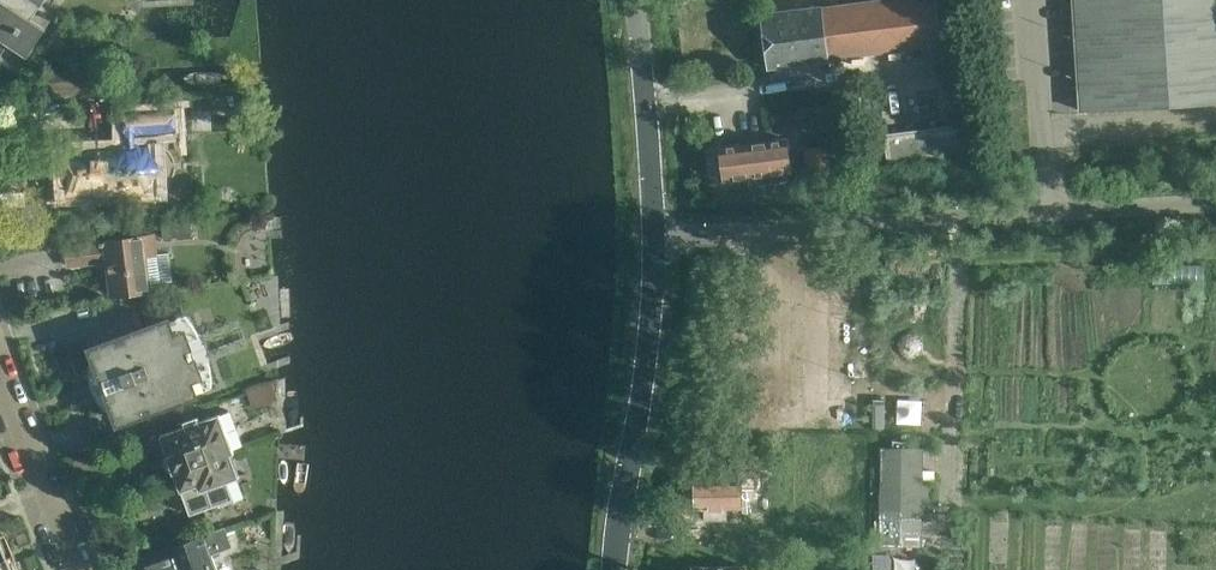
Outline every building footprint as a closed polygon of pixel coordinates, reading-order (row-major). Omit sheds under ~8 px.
[(7,43),(27,56),(46,27),(32,18),(41,5),(33,0),(0,0),(0,54),(7,43)] [(788,10),(772,12),(763,13),(769,65),(924,46),(925,40),(940,38),(936,0),(861,0),(788,10)] [(1076,34),(1081,108),(1215,100),(1215,0),(1074,0),(1076,34)] [(159,91),(156,67),(156,65),(42,70),(44,97),(159,91)] [(66,155),(56,171),(68,185),(68,192),(150,187),(152,176),(156,175),(160,172),(161,168),(163,168),(163,163),(161,164),(159,160),(156,158),(151,157),(147,146),(138,146),(137,134),(177,132),(176,111),(123,114),(124,134),(127,134),(126,147),(89,149),(66,150),(66,155)] [(785,138),(753,142),(757,176),(789,171),(785,138)] [(725,180),(757,176),(753,142),(721,146),(725,180)] [(829,170),(825,145),(804,148),(807,173),(829,170)] [(191,219),(161,223),(163,237),(193,234),(191,219)] [(153,235),(106,240),(103,241),(67,245),(69,264),(105,259),(108,259),(112,294),(148,290),(147,287),(169,285),(166,252),(155,253),(153,235)] [(166,321),(92,348),(97,361),(88,364),(88,372),(88,379),(90,384),(91,389),(94,396),(98,402),(102,408),(105,411),(114,407),(119,420),(192,393),(210,386),(210,380),(210,374),(209,370),(208,363),(195,368),(184,338),(197,334),(194,328),(192,325),(190,321),(187,318),(184,314),(166,321)] [(922,420),(923,397),(899,396),(899,420),(922,420)] [(174,470),(174,471),(233,449),(226,429),(233,426),(227,410),(161,434),(168,453),(165,458),(169,468),(174,470)] [(880,472),(880,505),(881,505),(881,517),(880,517),(880,520),(881,520),(881,543),(922,543),(922,497),(930,497),(930,480),(922,480),(922,467),(922,448),(912,448),(911,441),(912,440),(912,439),(902,441),(893,439),(893,440),(894,441),(893,448),(882,448),(882,472),(880,472)] [(233,449),(174,471),(181,490),(182,489),(191,513),(234,497),(227,479),(240,474),(231,451),(234,450),(233,449)] [(696,490),(691,493),(691,502),(696,504),(696,507),(705,507),(705,508),(705,518),(727,517),(727,507),(726,507),(741,507),(741,491),(754,491),(753,477),(741,477),(696,478),(696,490)] [(110,498),(97,504),(102,515),(115,510),(110,498)] [(168,547),(136,558),(140,569),(160,569),(174,565),(176,569),(218,569),(211,553),(233,545),(226,526),(204,534),(168,547)] [(27,539),(24,531),(16,534),(19,543),(27,539)] [(7,556),(13,554),(7,538),(1,540),(0,537),(0,559),(7,556)] [(0,559),(0,569),(20,569),(16,560),(13,554),(7,556),(0,559)] [(40,565),(35,554),(26,557),(31,569),(40,565)]
